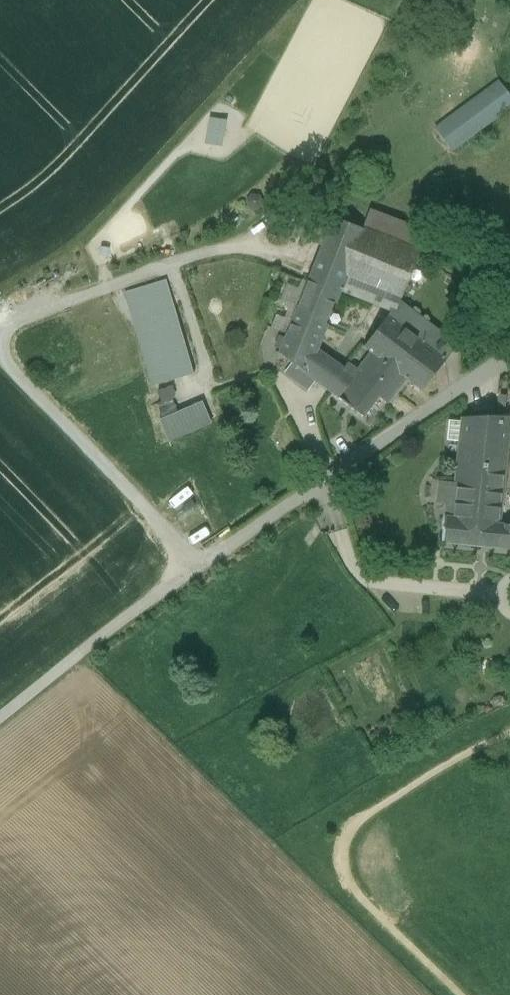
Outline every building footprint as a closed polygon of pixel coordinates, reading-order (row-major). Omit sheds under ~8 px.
[(509,109),(509,91),(500,78),(435,128),(454,152),(509,109)] [(206,143),(223,146),(228,119),(210,116),(206,143)] [(170,278),(125,290),(151,385),(196,373),(170,278)] [(309,279),(279,354),(305,374),(338,291),(309,279)] [(429,349),(406,379),(422,391),(445,361),(429,349)] [(388,404),(406,379),(371,353),(358,370),(349,363),(328,390),(363,417),(378,397),(388,404)] [(173,384),(158,390),(162,401),(178,395),(173,384)] [(176,398),(158,404),(162,416),(181,409),(176,398)] [(206,401),(160,417),(168,440),(214,424),(206,401)] [(461,418),(461,422),(459,442),(451,518),(443,518),(441,542),(509,550),(509,527),(499,526),(508,442),(509,422),(509,418),(461,418)] [(461,422),(449,421),(447,441),(459,442),(461,422)]
